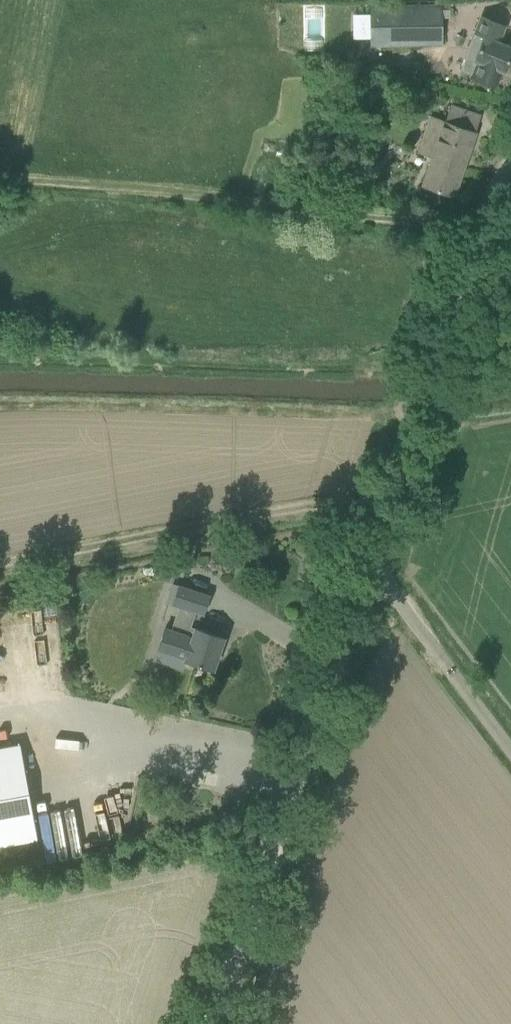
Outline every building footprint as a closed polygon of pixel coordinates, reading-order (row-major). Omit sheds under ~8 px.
[(371,7),(370,44),(443,44),(443,6),(371,7)] [(502,70),(505,71),(510,55),(510,46),(499,41),(505,25),(482,16),(466,56),(461,70),(473,75),(472,76),(496,85),(502,70)] [(454,195),(481,115),(452,105),(446,122),(431,117),(419,152),(433,157),(424,185),(454,195)] [(224,637),(202,629),(196,627),(196,628),(191,626),(196,610),(204,613),(209,596),(178,585),(172,602),(180,605),(171,630),(165,628),(158,649),(186,658),(185,659),(214,669),(224,637)] [(38,838),(20,744),(0,747),(0,845),(38,838)] [(96,792),(99,842),(121,841),(119,791),(96,792)]
